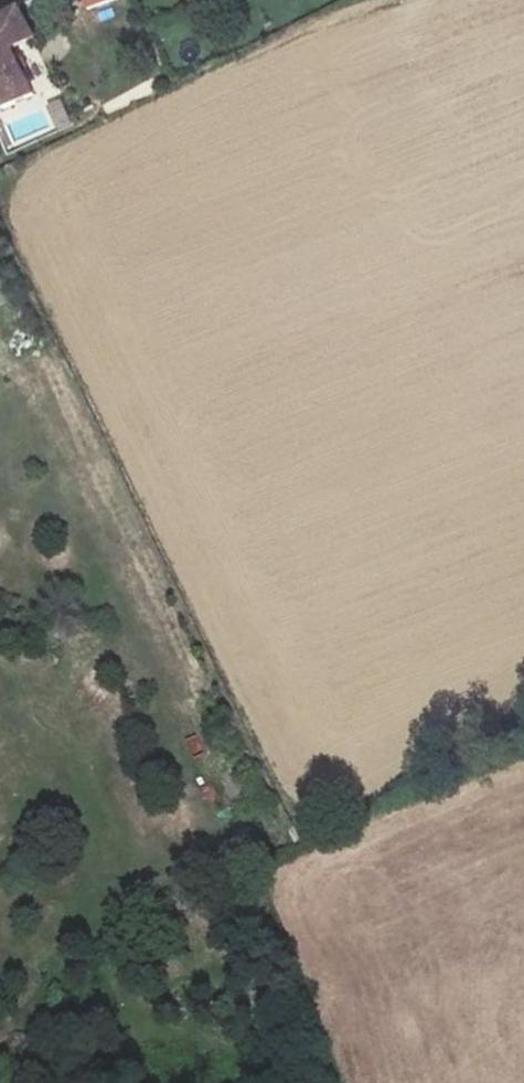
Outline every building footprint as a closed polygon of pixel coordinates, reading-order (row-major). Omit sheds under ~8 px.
[(113,0),(79,0),(84,11),(113,0)] [(19,8),(0,19),(0,38),(1,40),(6,38),(12,50),(35,38),(19,8)] [(6,38),(1,40),(0,38),(0,110),(34,94),(12,50),(6,38)]
